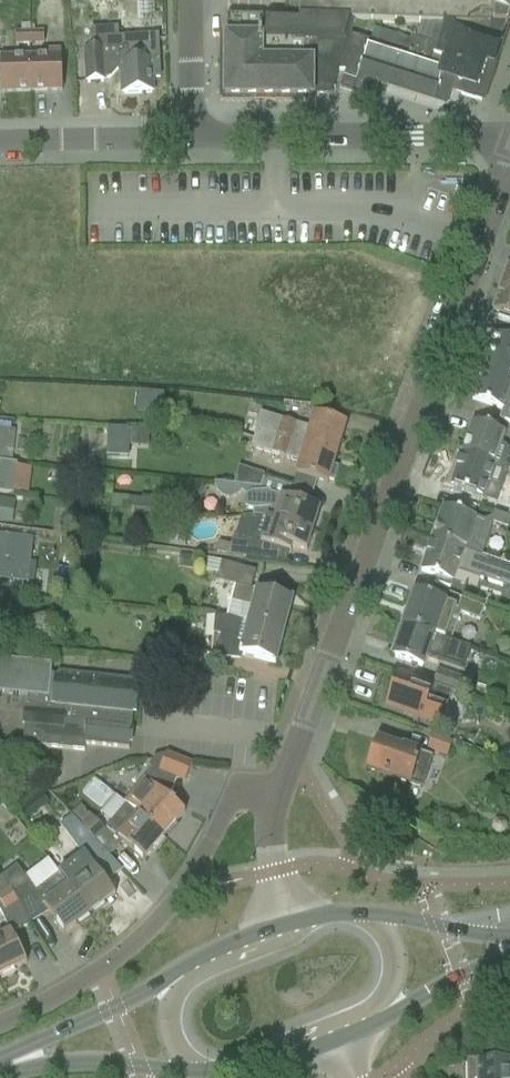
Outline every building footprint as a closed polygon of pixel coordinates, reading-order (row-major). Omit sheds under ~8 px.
[(299,20),(354,22),(361,22),(398,23),(420,24),(442,25),(505,27),(507,27),(509,19),(509,0),(299,0),(299,20)] [(298,18),(299,5),(285,4),(285,18),(298,18)] [(224,39),(224,99),(312,99),(312,94),(332,94),(338,73),(345,73),(356,39),(349,37),(354,22),(299,20),(227,17),(226,38),(224,38),(224,39)] [(394,36),(378,87),(441,107),(443,107),(449,105),(453,94),(456,81),(455,81),(457,75),(441,70),(442,67),(430,63),(442,25),(420,24),(414,43),(394,36)] [(481,102),(499,46),(505,27),(442,25),(430,63),(442,67),(441,70),(457,75),(455,81),(456,81),(453,94),(481,102)] [(91,50),(85,50),(87,84),(103,83),(103,79),(105,79),(109,79),(118,70),(118,67),(119,67),(122,67),(123,95),(151,94),(150,79),(153,79),(159,79),(157,37),(117,39),(117,30),(90,31),(91,50)] [(345,73),(338,94),(345,95),(352,97),(356,98),(359,99),(359,100),(372,104),(377,90),(378,87),(394,36),(381,32),(376,46),(356,39),(345,73)] [(0,39),(0,86),(1,86),(1,94),(15,93),(15,85),(35,85),(35,93),(48,93),(48,85),(63,85),(62,37),(0,39)] [(492,312),(509,318),(509,285),(503,283),(492,312)] [(483,368),(509,378),(509,341),(494,336),(483,368)] [(472,400),(493,408),(502,411),(499,421),(509,425),(509,378),(483,368),(472,400)] [(137,393),(134,416),(161,419),(164,397),(137,393)] [(255,431),(336,456),(345,426),(313,417),(310,429),(260,414),(255,431)] [(502,446),(500,445),(504,434),(473,423),(461,456),(492,466),(509,473),(509,453),(502,446)] [(107,445),(106,457),(128,458),(128,446),(127,446),(128,430),(108,429),(107,445)] [(15,432),(0,430),(0,461),(11,463),(15,432)] [(332,467),(336,456),(255,431),(251,448),(299,463),(296,475),(327,485),(328,481),(333,483),(338,469),(332,467)] [(461,456),(450,488),(471,495),(481,499),(481,500),(496,505),(508,472),(492,466),(461,456)] [(15,465),(0,463),(0,494),(11,496),(15,465)] [(243,488),(240,493),(248,496),(247,497),(246,498),(245,499),(245,501),(244,502),(245,504),(245,505),(246,507),(247,508),(248,509),(249,510),(251,510),(252,510),(253,518),(258,518),(267,521),(274,523),(311,535),(319,510),(294,503),(297,491),(303,493),(303,492),(263,479),(259,490),(243,488)] [(140,496),(139,509),(158,512),(160,499),(140,496)] [(14,503),(0,501),(0,524),(12,525),(14,503)] [(481,558),(486,542),(481,534),(485,523),(443,508),(432,540),(463,552),(481,558)] [(504,529),(508,519),(493,513),(489,523),(504,529)] [(242,559),(254,560),(285,564),(289,553),(290,553),(291,548),(306,552),(311,535),(274,523),(267,521),(262,538),(256,536),(248,539),(247,544),(232,540),(230,547),(219,544),(216,554),(226,557),(242,558),(242,559)] [(27,584),(33,540),(0,536),(0,581),(27,584)] [(463,552),(432,540),(420,573),(434,578),(432,583),(450,590),(456,571),(509,590),(509,568),(481,558),(463,552)] [(190,570),(195,561),(183,555),(179,565),(190,570)] [(283,633),(291,601),(250,590),(255,572),(201,558),(198,570),(218,575),(216,582),(235,588),(231,603),(226,618),(231,619),(283,633)] [(413,593),(402,625),(450,642),(459,615),(455,613),(457,609),(445,605),(445,604),(443,603),(413,593)] [(479,622),(484,608),(478,606),(461,600),(455,613),(479,622)] [(214,619),(212,635),(221,637),(216,657),(237,659),(238,655),(275,665),(283,633),(231,619),(217,618),(217,619),(214,619)] [(402,625),(391,658),(412,665),(422,669),(427,656),(443,662),(463,669),(470,649),(450,642),(402,625)] [(28,696),(27,706),(26,712),(23,711),(22,727),(25,727),(23,745),(24,745),(85,752),(85,746),(128,750),(129,745),(131,745),(133,729),(131,729),(131,728),(132,715),(136,715),(139,686),(135,686),(136,681),(130,680),(128,680),(114,678),(58,673),(57,676),(50,676),(51,667),(0,662),(0,693),(28,696)] [(463,697),(468,681),(437,670),(432,685),(451,693),(463,697)] [(431,687),(417,682),(396,674),(395,678),(391,679),(389,685),(391,689),(385,707),(439,726),(451,693),(432,685),(431,687)] [(404,751),(399,749),(388,746),(391,738),(380,735),(373,756),(370,756),(367,765),(369,767),(368,771),(422,789),(432,758),(405,749),(404,751)] [(446,759),(452,743),(432,736),(426,751),(446,759)] [(185,783),(192,766),(166,756),(153,759),(149,769),(144,781),(125,804),(125,805),(137,815),(163,838),(184,814),(183,813),(181,811),(182,810),(176,805),(175,806),(168,800),(176,780),(185,783)] [(34,799),(20,810),(28,819),(42,809),(34,799)] [(104,829),(142,862),(163,838),(137,815),(125,805),(104,829)] [(113,862),(95,844),(79,826),(70,817),(60,824),(84,856),(73,864),(59,875),(89,915),(115,896),(114,895),(112,893),(113,892),(109,886),(107,887),(105,883),(121,871),(113,862)] [(90,817),(79,826),(95,844),(106,834),(105,833),(90,817)] [(492,826),(492,828),(492,830),(492,831),(493,833),(494,834),(496,834),(497,835),(499,835),(501,835),(502,834),(504,834),(505,832),(506,831),(506,829),(506,828),(506,826),(506,825),(505,823),(503,822),(502,821),(501,821),(499,820),(497,821),(496,821),(494,822),(493,823),(492,825),(492,826)] [(16,867),(1,878),(2,880),(6,887),(18,907),(29,926),(48,914),(63,935),(89,915),(59,875),(35,893),(16,867)] [(8,929),(9,929),(15,926),(17,932),(29,926),(2,880),(1,878),(0,879),(0,914),(8,929)] [(26,964),(11,933),(0,939),(0,977),(26,964)] [(466,1064),(466,1077),(509,1077),(509,1063),(466,1064)]
